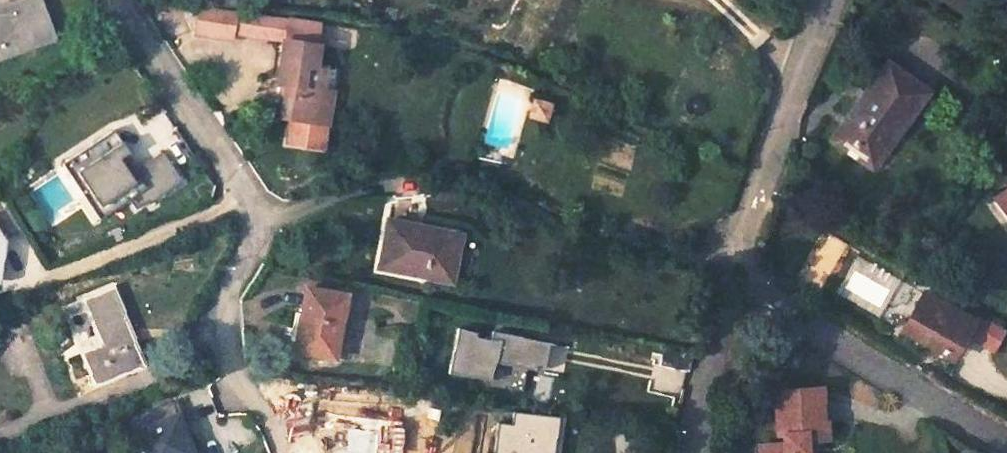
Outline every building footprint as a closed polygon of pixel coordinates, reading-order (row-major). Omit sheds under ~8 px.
[(47,36),(35,0),(13,0),(0,5),(0,52),(47,36)] [(199,30),(234,34),(235,27),(239,6),(202,1),(199,30)] [(235,27),(283,35),(287,36),(290,15),(254,9),(239,6),(235,27)] [(315,60),(318,39),(314,39),(316,19),(290,15),(287,36),(283,35),(275,77),(286,79),(280,111),(289,113),(285,137),(322,144),(327,119),(314,117),(315,110),(324,61),(315,60)] [(327,119),(329,109),(336,63),(324,61),(315,110),(314,117),(327,119)] [(899,135),(931,92),(895,64),(866,101),(862,98),(831,138),(868,165),(893,131),(899,135)] [(548,98),(533,94),(528,110),(543,114),(548,98)] [(131,152),(125,144),(72,180),(99,220),(130,199),(137,209),(148,202),(151,206),(183,184),(163,155),(135,175),(123,157),(131,152)] [(994,198),(1006,217),(1006,189),(994,198)] [(2,241),(22,228),(8,206),(0,211),(0,258),(2,241)] [(456,234),(385,218),(376,264),(446,278),(456,234)] [(94,341),(74,350),(88,383),(139,363),(108,286),(78,298),(81,307),(94,341)] [(328,356),(333,320),(342,321),(346,295),(305,287),(295,350),(328,356)] [(973,326),(920,294),(900,328),(944,354),(956,334),(965,340),(973,326)] [(74,350),(94,341),(81,307),(60,315),(74,350)] [(333,320),(328,356),(335,358),(342,321),(333,320)] [(997,352),(1006,328),(990,321),(980,345),(997,352)] [(489,381),(493,362),(531,370),(537,341),(492,332),(491,340),(474,337),(475,332),(458,329),(449,372),(489,381)] [(784,439),(762,441),(763,452),(817,452),(815,434),(829,432),(828,410),(822,411),(819,379),(774,384),(778,428),(784,428),(784,439)] [(171,403),(133,417),(139,431),(135,432),(143,452),(189,452),(171,403)] [(398,411),(353,408),(347,407),(345,434),(351,435),(350,452),(395,452),(396,441),(398,411)] [(515,425),(500,423),(495,452),(560,452),(566,418),(517,410),(515,425)] [(351,435),(345,434),(340,434),(340,435),(339,452),(350,452),(351,435)]
